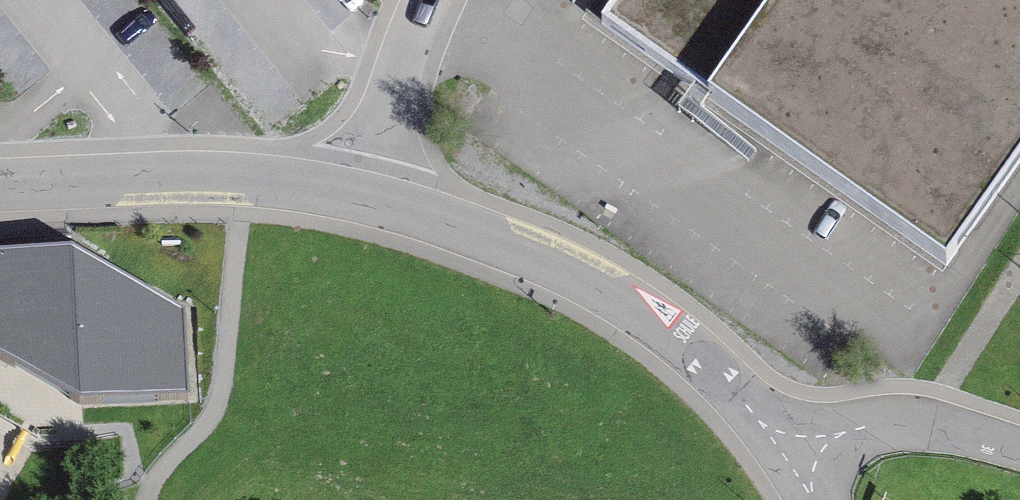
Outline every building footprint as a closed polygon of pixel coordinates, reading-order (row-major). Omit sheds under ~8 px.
[(612,32),(946,265),(1019,160),(1019,0),(635,0),(612,32)] [(81,403),(185,397),(180,319),(74,262),(0,265),(0,356),(81,403)]
